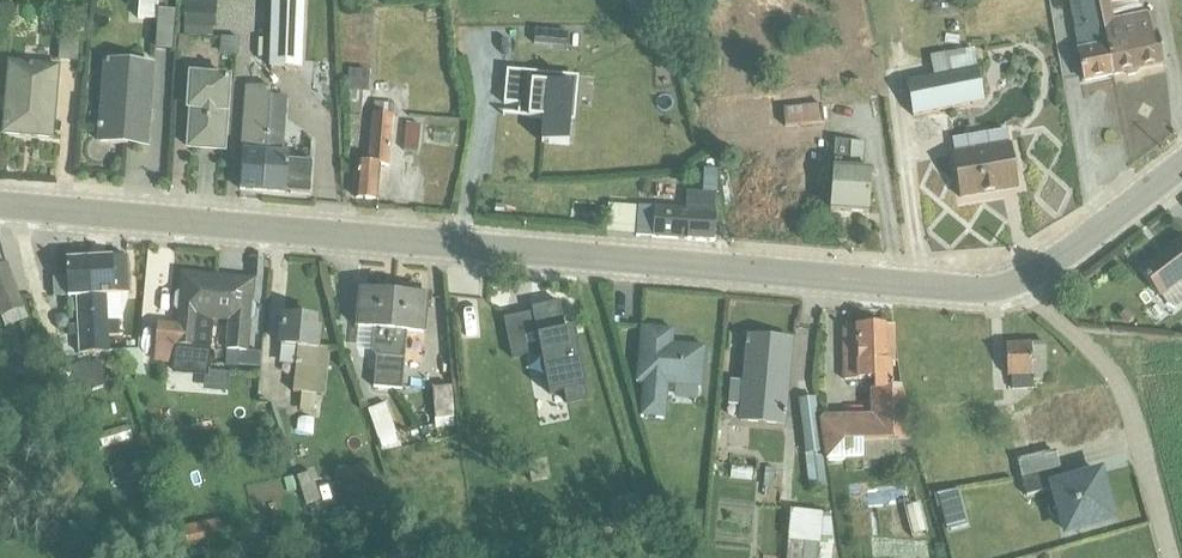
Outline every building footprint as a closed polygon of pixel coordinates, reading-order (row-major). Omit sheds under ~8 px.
[(138,19),(157,21),(158,10),(159,0),(140,0),(138,19)] [(217,8),(215,8),(215,0),(187,0),(187,7),(185,7),(184,37),(213,38),(213,29),(216,29),(217,8)] [(305,0),(272,0),(269,69),(302,70),(305,0)] [(639,9),(671,1),(670,0),(637,0),(639,9)] [(1113,77),(1097,0),(1068,0),(1084,83),(1113,77)] [(1113,77),(1122,75),(1127,78),(1137,76),(1140,72),(1164,66),(1154,15),(1148,17),(1135,0),(1132,1),(1132,0),(1097,0),(1113,77)] [(172,51),(176,12),(158,10),(157,21),(155,50),(172,51)] [(77,63),(80,32),(61,30),(58,61),(77,63)] [(536,33),(535,45),(567,48),(569,34),(537,31),(536,33)] [(221,38),(220,55),(238,57),(239,39),(221,38)] [(906,83),(912,118),(984,104),(974,50),(929,59),(933,78),(906,83)] [(147,144),(154,64),(107,60),(100,143),(127,146),(128,142),(147,144)] [(53,140),(59,66),(10,62),(3,135),(53,140)] [(347,106),(351,106),(350,114),(362,114),(362,93),(368,93),(369,72),(349,70),(347,106)] [(575,78),(507,71),(504,104),(524,106),(523,118),(544,120),(542,144),(569,147),(575,78)] [(229,77),(189,74),(186,112),(191,112),(189,149),(224,152),(229,77)] [(270,96),(271,88),(244,87),(240,153),(243,153),(240,190),(263,192),(270,96)] [(312,163),(289,161),(290,154),(284,154),(288,97),(270,96),(263,192),(309,196),(312,163)] [(380,166),(390,167),(394,104),(375,102),(373,114),(372,113),(368,164),(359,163),(356,199),(378,201),(380,166)] [(757,141),(786,139),(785,128),(824,125),(822,106),(785,110),(784,108),(754,111),(757,141)] [(921,137),(940,135),(938,117),(920,119),(921,137)] [(418,153),(421,125),(407,124),(404,151),(418,153)] [(432,142),(451,144),(453,131),(434,129),(432,142)] [(1006,130),(952,140),(954,154),(952,154),(960,199),(1018,189),(1011,145),(1009,145),(1006,130)] [(869,215),(872,171),(863,171),(865,144),(835,142),(830,212),(869,215)] [(637,237),(714,243),(717,171),(710,154),(701,162),(700,171),(706,171),(705,194),(686,193),(685,210),(639,208),(637,237)] [(606,230),(606,235),(607,235),(637,237),(639,208),(608,206),(606,230)] [(1139,271),(1168,306),(1177,310),(1181,306),(1181,239),(1139,271)] [(94,354),(110,353),(109,337),(120,336),(120,321),(108,322),(107,296),(129,294),(127,258),(89,259),(94,354)] [(67,276),(53,277),(54,297),(68,296),(68,298),(76,297),(77,326),(69,326),(69,337),(78,337),(79,355),(94,354),(89,259),(66,261),(67,276)] [(23,309),(26,308),(7,263),(0,266),(0,318),(2,317),(6,327),(27,319),(23,309)] [(213,321),(217,279),(182,275),(181,291),(174,295),(173,308),(176,312),(175,325),(159,324),(154,362),(207,366),(211,320),(213,321)] [(217,279),(213,321),(228,322),(227,328),(224,328),(223,343),(226,344),(225,351),(237,352),(236,367),(259,368),(261,354),(249,353),(251,322),(255,319),(256,306),(251,300),(253,282),(217,279)] [(394,295),(360,292),(357,330),(374,331),(372,352),(377,357),(374,388),(386,389),(388,358),(394,295)] [(388,358),(405,359),(407,335),(424,336),(427,298),(406,296),(394,295),(388,358)] [(561,299),(533,305),(553,396),(565,394),(567,403),(589,398),(583,369),(586,368),(583,352),(579,353),(574,329),(567,331),(561,299)] [(284,317),(279,365),(296,366),(293,392),(301,393),(300,413),(314,414),(316,395),(323,396),(327,348),(317,347),(319,330),(315,330),(316,320),(284,317)] [(911,442),(910,389),(900,389),(899,362),(895,362),(894,326),(844,327),(845,381),(874,381),(874,390),(870,390),(870,416),(824,416),(819,422),(826,462),(863,461),(863,462),(901,461),(901,456),(918,455),(918,450),(917,450),(917,446),(916,446),(916,442),(911,442)] [(667,422),(670,388),(701,391),(705,348),(672,345),(674,331),(641,328),(636,385),(641,385),(638,420),(667,422)] [(140,335),(122,335),(122,351),(139,350),(140,335)] [(739,408),(737,423),(783,427),(791,341),(748,338),(744,382),(730,381),(728,407),(739,408)] [(1047,381),(1045,344),(1005,346),(1007,391),(1033,390),(1033,382),(1047,381)] [(405,359),(388,358),(386,389),(402,391),(405,359)] [(72,367),(58,373),(74,419),(88,414),(80,392),(93,387),(95,390),(109,385),(100,360),(87,365),(86,361),(72,367)] [(973,392),(973,378),(956,378),(956,393),(973,392)] [(436,430),(455,428),(452,388),(433,390),(436,430)] [(816,398),(799,401),(808,488),(826,486),(823,463),(826,462),(819,422),(816,398)] [(1022,479),(1060,470),(1056,455),(1097,445),(1092,425),(1071,430),(1070,422),(1074,421),(1069,402),(1030,412),(1037,439),(1024,441),(1028,458),(1018,460),(1022,479)] [(383,453),(401,447),(386,404),(368,410),(383,453)] [(100,450),(133,440),(129,426),(95,436),(100,450)] [(136,458),(117,463),(124,485),(142,480),(136,458)] [(336,481),(370,475),(368,465),(334,472),(336,481)] [(731,478),(752,480),(752,468),(732,466),(731,478)] [(1060,470),(1022,479),(1026,496),(1050,490),(1053,502),(1051,503),(1047,510),(1050,517),(1056,520),(1058,520),(1062,535),(1112,521),(1099,475),(1064,485),(1060,470)] [(311,473),(297,478),(306,506),(321,501),(311,473)] [(958,492),(937,496),(947,532),(967,526),(958,492)] [(921,501),(904,506),(912,535),(929,531),(921,501)] [(833,543),(821,542),(823,514),(790,511),(786,557),(832,557),(833,543)] [(221,520),(184,528),(188,549),(189,549),(224,542),(221,520)]
